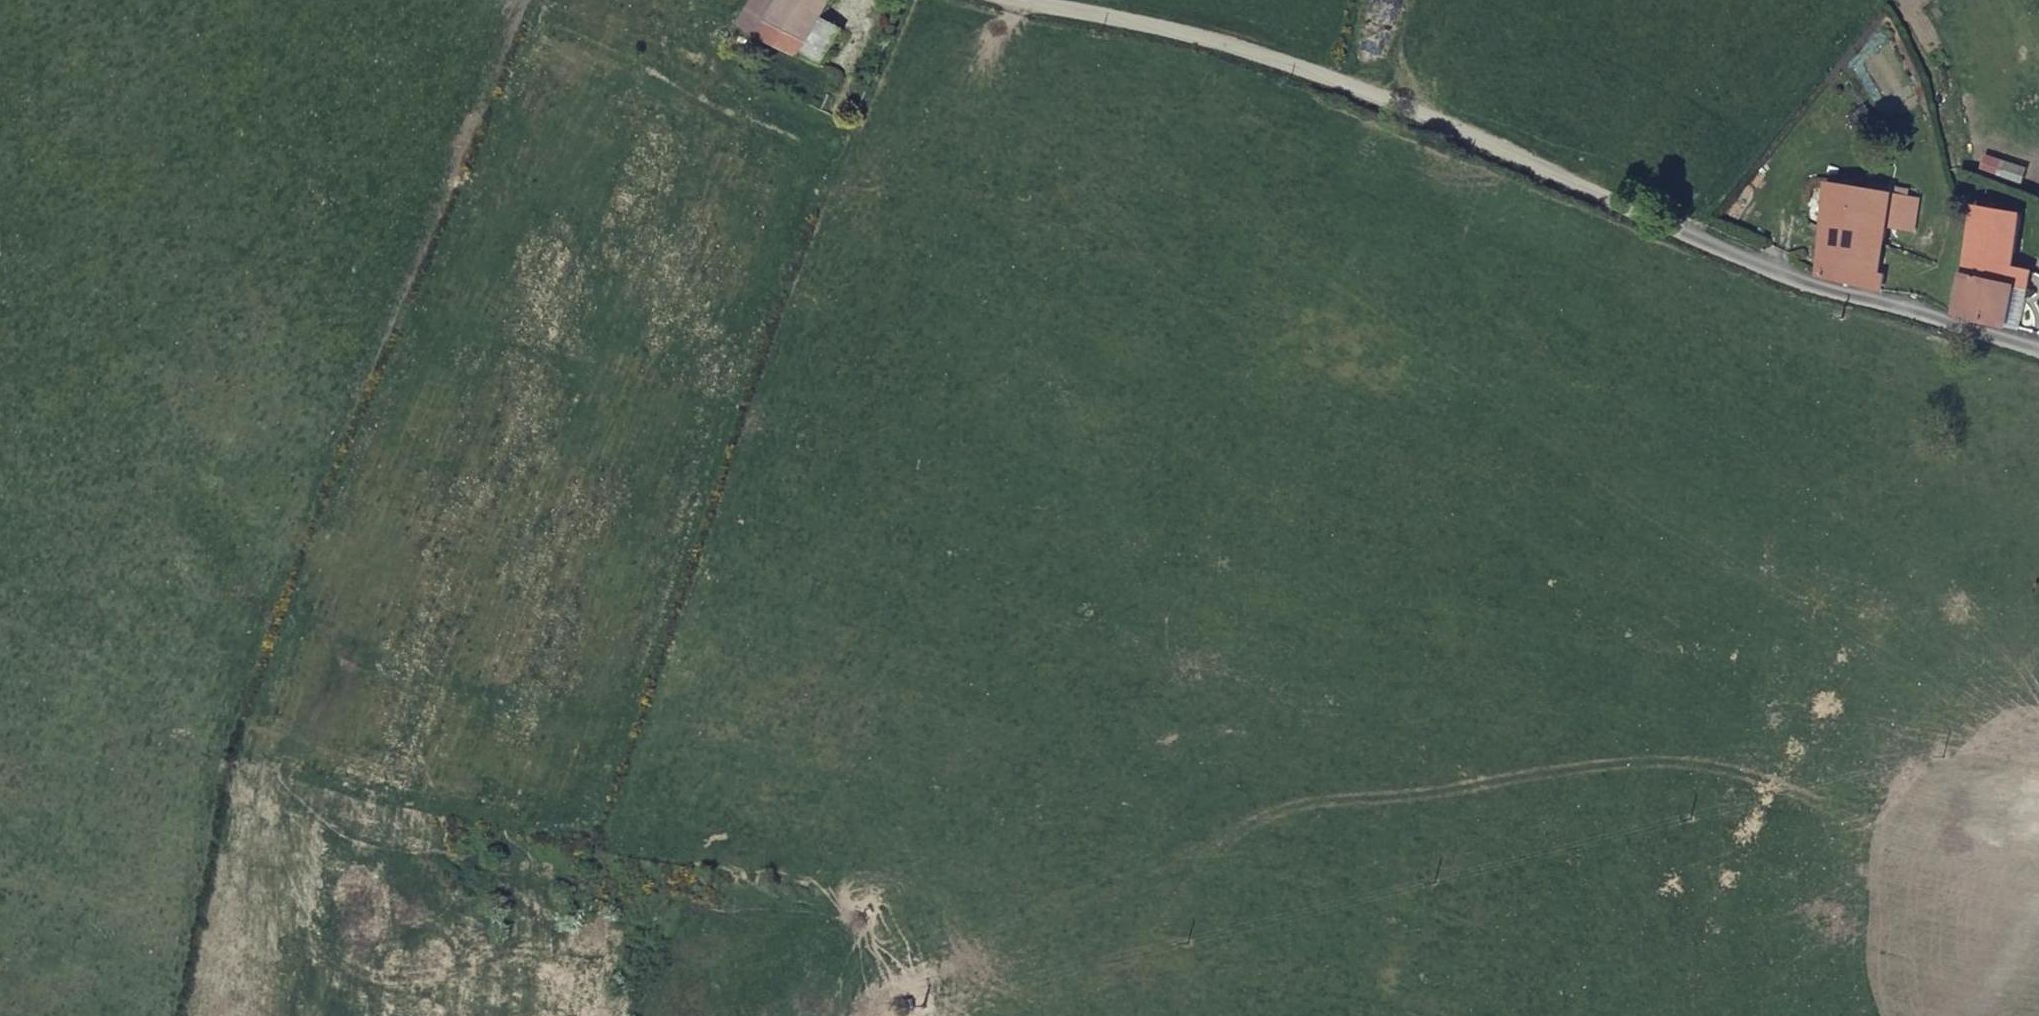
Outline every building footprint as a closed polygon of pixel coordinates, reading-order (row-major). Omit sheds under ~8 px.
[(759,32),(817,65),(837,31),(821,20),(833,0),(777,0),(759,32)] [(1825,183),(1819,277),(1819,282),(1843,282),(1883,284),(1884,265),(1867,264),(1868,245),(1885,246),(1886,230),(1889,187),(1825,183)] [(1914,189),(1889,187),(1886,230),(1911,231),(1914,189)] [(2009,251),(2011,240),(2018,191),(1974,191),(1956,291),(2010,299),(2016,253),(2009,251)] [(2030,243),(2011,240),(2009,251),(2016,253),(2010,299),(2022,301),(2030,243)] [(1867,264),(1884,265),(1885,246),(1868,245),(1867,264)]
